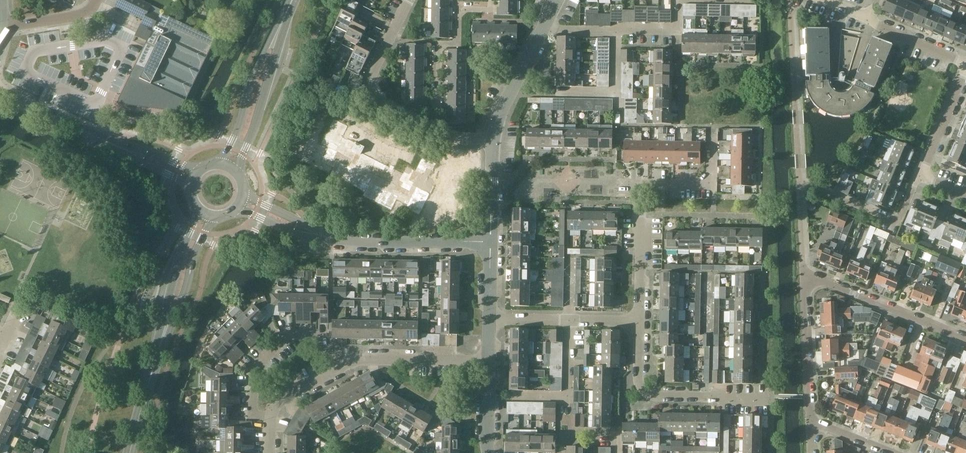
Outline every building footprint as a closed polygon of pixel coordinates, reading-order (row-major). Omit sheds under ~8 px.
[(115,6),(118,7),(143,20),(141,24),(137,32),(149,38),(153,30),(160,13),(162,11),(138,0),(118,0),(115,6)] [(348,32),(356,17),(362,6),(351,0),(348,0),(335,26),(348,32)] [(432,9),(449,9),(450,2),(452,2),(452,0),(432,0),(432,9)] [(900,0),(888,0),(883,11),(894,15),(900,0)] [(904,19),(911,2),(907,0),(900,0),(894,15),(904,19)] [(518,1),(500,1),(500,8),(498,8),(498,15),(518,16),(518,1)] [(904,19),(914,24),(920,8),(921,8),(922,6),(911,2),(904,19)] [(914,24),(924,28),(930,13),(921,8),(920,8),(914,24)] [(432,9),(432,23),(449,23),(449,16),(452,16),(452,9),(449,9),(432,9)] [(924,28),(934,32),(941,15),(931,10),(930,13),(924,28)] [(119,99),(117,103),(141,107),(179,112),(184,101),(185,101),(197,75),(211,47),(214,39),(191,28),(169,17),(162,14),(160,13),(153,30),(149,38),(148,39),(144,47),(119,99)] [(934,32),(944,37),(951,19),(941,15),(934,32)] [(342,44),(355,50),(363,35),(369,24),(356,17),(348,32),(342,44)] [(944,37),(954,41),(961,23),(951,19),(944,37)] [(452,23),(449,23),(432,23),(431,38),(449,39),(449,30),(451,31),(452,23)] [(473,43),(487,43),(488,25),(481,25),(481,23),(473,23),(473,43)] [(487,43),(502,43),(502,26),(495,25),(495,23),(488,23),(488,25),(487,43)] [(502,23),(502,26),(502,43),(517,43),(518,26),(510,26),(510,23),(502,23)] [(954,41),(964,45),(965,41),(965,25),(961,23),(954,41)] [(829,83),(829,82),(828,29),(805,29),(806,77),(810,77),(810,82),(806,82),(806,83),(806,85),(807,87),(807,90),(808,92),(808,93),(809,96),(810,98),(811,100),(812,102),(814,104),(815,105),(817,107),(818,109),(820,110),(822,112),(825,113),(827,114),(829,115),(832,116),(834,117),(836,117),(839,117),(841,118),(844,117),(846,117),(849,117),(851,116),(854,115),(856,115),(858,113),(861,112),(863,111),(865,109),(867,108),(868,106),(870,104),(871,102),(873,100),(874,98),(875,95),(870,93),(872,88),(874,89),(892,45),(874,37),(871,46),(869,45),(857,72),(859,73),(853,87),(853,88),(852,89),(851,90),(850,91),(850,92),(849,93),(848,93),(847,94),(845,94),(844,94),(843,95),(842,95),(841,95),(840,94),(839,94),(837,94),(836,93),(835,93),(834,92),(833,91),(832,90),(831,89),(831,88),(830,87),(830,85),(830,84),(829,83)] [(743,55),(743,36),(744,30),(731,30),(731,36),(731,55),(732,57),(737,57),(739,55),(743,55)] [(695,54),(707,54),(707,36),(706,36),(706,34),(700,34),(700,35),(695,35),(695,54)] [(363,35),(355,50),(349,62),(363,69),(376,42),(363,35)] [(682,54),(695,54),(695,35),(683,35),(682,54)] [(715,54),(719,54),(720,36),(707,36),(707,54),(708,56),(713,57),(715,54)] [(719,54),(731,55),(731,36),(720,36),(719,54)] [(743,36),(743,55),(747,55),(748,57),(754,57),(755,55),(756,55),(756,36),(743,36)] [(558,38),(557,50),(576,50),(576,38),(558,38)] [(598,38),(598,51),(610,51),(610,39),(598,38)] [(407,45),(407,59),(424,59),(424,52),(427,52),(427,45),(407,45)] [(446,65),(449,66),(466,66),(467,50),(449,50),(449,58),(447,58),(446,65)] [(557,50),(557,62),(576,62),(576,50),(557,50)] [(598,51),(597,62),(609,63),(610,51),(598,51)] [(622,51),(621,63),(633,63),(633,51),(622,51)] [(654,51),(654,64),(673,64),(673,51),(654,51)] [(407,59),(407,74),(424,74),(424,67),(427,67),(427,60),(424,59),(407,59)] [(576,62),(557,62),(557,74),(576,74),(580,75),(580,62),(576,62)] [(609,75),(609,63),(597,62),(597,75),(609,75)] [(621,63),(621,75),(633,75),(633,63),(621,63)] [(654,64),(654,76),(673,76),(673,64),(654,64)] [(446,80),(449,80),(466,80),(466,66),(449,66),(449,73),(446,73),(446,80)] [(407,74),(406,88),(424,88),(424,81),(426,81),(426,74),(424,74),(407,74)] [(576,74),(557,74),(557,87),(584,87),(584,81),(576,81),(576,74)] [(609,75),(597,75),(597,87),(609,88),(609,75)] [(621,75),(621,87),(633,87),(633,75),(621,75)] [(648,88),(654,88),(672,88),(673,76),(654,76),(648,76),(648,88)] [(328,88),(327,89),(333,92),(334,91),(338,82),(332,79),(329,85),(328,88)] [(446,94),(448,94),(466,95),(466,80),(449,80),(448,87),(446,87),(446,94)] [(339,85),(335,91),(344,96),(348,90),(339,85)] [(621,99),(625,99),(633,99),(633,87),(621,87),(621,99)] [(426,88),(424,88),(406,88),(406,103),(424,104),(424,95),(426,96),(426,88)] [(654,88),(654,100),(672,100),(672,88),(654,88)] [(446,109),(448,109),(466,109),(466,95),(448,94),(448,101),(446,101),(446,109)] [(564,111),(565,99),(553,99),(553,104),(564,104),(564,111)] [(564,111),(576,111),(577,99),(565,99),(564,111)] [(576,111),(589,111),(589,99),(577,99),(576,111)] [(589,111),(601,111),(601,99),(589,99),(589,111)] [(601,99),(601,111),(613,111),(613,99),(601,99)] [(625,99),(625,111),(637,112),(637,99),(633,99),(625,99)] [(654,106),(653,112),(672,112),(672,100),(654,100),(648,100),(647,106),(654,106)] [(466,109),(448,109),(448,116),(446,116),(446,123),(465,123),(466,109)] [(637,112),(625,111),(625,124),(637,124),(637,112)] [(672,112),(653,112),(653,124),(672,124),(672,112)] [(563,149),(564,130),(564,126),(552,126),(552,130),(551,148),(563,149)] [(587,149),(599,149),(600,131),(599,130),(599,126),(588,126),(588,130),(587,149)] [(527,148),(539,148),(540,130),(527,129),(527,148)] [(539,148),(551,148),(552,130),(540,130),(539,148)] [(563,149),(575,149),(576,130),(564,130),(563,149)] [(575,149),(587,149),(588,130),(576,130),(575,149)] [(600,131),(599,149),(612,149),(613,131),(600,131)] [(957,141),(965,144),(965,133),(961,131),(960,131),(961,131),(958,137),(957,141)] [(630,161),(637,162),(638,134),(633,134),(633,142),(632,142),(632,139),(625,139),(624,163),(630,163),(630,161)] [(644,164),(650,164),(650,142),(642,142),(642,134),(638,134),(637,162),(644,162),(644,164)] [(655,162),(662,162),(663,134),(658,134),(658,142),(650,142),(650,164),(655,164),(655,162)] [(669,164),(675,164),(675,142),(667,142),(667,134),(663,134),(662,162),(670,162),(669,164)] [(680,162),(687,162),(688,134),(684,134),(683,142),(675,142),(675,164),(680,164),(680,162)] [(688,134),(687,162),(695,163),(695,164),(700,164),(701,143),(692,142),(692,134),(688,134)] [(720,142),(720,148),(752,148),(752,141),(754,141),(754,135),(732,135),(732,142),(731,143),(729,142),(720,142)] [(892,141),(888,150),(893,152),(911,160),(914,153),(913,153),(915,149),(897,142),(897,143),(892,141)] [(953,151),(965,156),(965,144),(957,141),(955,144),(953,151)] [(732,154),(731,161),(753,161),(753,156),(752,156),(752,148),(720,148),(720,154),(729,154),(731,153),(732,154)] [(884,160),(889,162),(907,170),(908,166),(911,160),(893,152),(888,150),(884,160)] [(953,151),(950,157),(948,161),(958,165),(955,171),(965,175),(965,156),(953,151)] [(719,167),(719,173),(751,174),(751,166),(753,166),(753,161),(731,161),(731,168),(730,169),(728,167),(719,167)] [(889,162),(885,172),(903,180),(905,173),(907,170),(889,162)] [(885,172),(881,182),(898,190),(900,186),(903,180),(885,172)] [(751,174),(719,173),(719,179),(728,179),(730,178),(731,179),(731,186),(753,187),(753,181),(751,181),(751,174)] [(881,182),(876,192),(894,200),(897,193),(898,190),(881,182)] [(894,200),(876,192),(872,202),(890,210),(892,206),(894,200)] [(917,224),(922,226),(931,205),(925,203),(920,201),(915,213),(910,211),(904,225),(914,230),(917,224)] [(935,241),(935,239),(941,224),(936,222),(941,210),(937,208),(931,205),(922,226),(932,230),(929,239),(935,241)] [(513,209),(513,221),(531,222),(531,209),(513,209)] [(819,261),(829,265),(842,234),(849,217),(832,210),(827,222),(839,226),(830,248),(821,245),(818,254),(821,255),(819,261)] [(568,231),(581,231),(581,212),(569,212),(568,231)] [(581,231),(593,231),(593,213),(581,212),(581,231)] [(593,231),(605,231),(605,213),(593,213),(593,231)] [(605,213),(605,231),(617,232),(618,213),(605,213)] [(952,243),(954,239),(962,219),(956,216),(952,214),(947,227),(941,224),(935,239),(941,241),(942,239),(952,243)] [(965,252),(965,220),(962,219),(954,239),(964,243),(961,250),(965,252)] [(513,221),(512,234),(535,234),(536,222),(531,222),(513,221)] [(731,229),(727,229),(726,247),(738,247),(739,229),(737,227),(732,227),(731,229)] [(702,228),(702,232),(702,247),(714,247),(714,229),(702,228)] [(887,240),(889,235),(890,234),(878,229),(876,228),(874,234),(887,240)] [(727,229),(714,229),(714,247),(726,247),(727,229)] [(751,229),(739,229),(738,247),(750,248),(751,229)] [(763,229),(751,229),(750,248),(762,248),(763,229)] [(665,250),(678,251),(678,232),(666,232),(665,250)] [(678,251),(690,251),(690,232),(678,232),(678,251)] [(690,232),(690,251),(702,251),(702,247),(702,232),(690,232)] [(512,234),(512,246),(531,246),(531,240),(535,240),(535,234),(512,234)] [(842,234),(829,265),(833,267),(832,268),(836,270),(837,269),(839,269),(840,268),(842,268),(843,264),(842,263),(846,254),(841,252),(847,236),(842,234)] [(847,272),(857,277),(871,242),(866,240),(858,259),(853,257),(847,272)] [(871,242),(857,277),(867,281),(873,266),(868,264),(876,244),(871,242)] [(512,246),(512,257),(531,258),(531,246),(512,246)] [(593,255),(605,255),(605,247),(604,250),(593,250),(593,255)] [(605,247),(605,255),(617,255),(617,247),(605,247)] [(900,249),(898,254),(885,288),(895,292),(901,277),(896,275),(906,251),(900,249)] [(874,284),(885,288),(898,254),(893,252),(885,271),(881,269),(874,284)] [(941,254),(935,268),(957,277),(963,263),(941,254)] [(512,257),(512,270),(530,270),(531,258),(512,257)] [(552,258),(552,270),(564,270),(564,258),(559,258),(552,258)] [(596,259),(596,271),(614,271),(614,259),(596,259)] [(343,281),(347,281),(347,260),(334,260),(334,278),(343,278),(343,281)] [(350,278),(359,278),(359,260),(347,260),(347,281),(350,281),(350,278)] [(367,281),(371,281),(371,260),(359,260),(359,278),(367,278),(367,281)] [(374,278),(383,279),(383,261),(371,260),(371,281),(374,281),(374,278)] [(391,282),(395,282),(395,261),(383,261),(383,279),(391,279),(391,282)] [(398,279),(407,279),(407,261),(395,261),(395,282),(398,282),(398,279)] [(407,261),(407,279),(415,279),(415,282),(419,282),(419,279),(419,261),(407,261)] [(439,270),(439,274),(460,274),(460,270),(462,270),(462,263),(461,263),(461,262),(443,262),(442,270),(439,270)] [(911,264),(906,276),(915,279),(917,274),(919,275),(922,268),(911,264)] [(512,270),(512,281),(530,282),(530,270),(512,270)] [(552,270),(552,282),(564,282),(564,270),(552,270)] [(596,271),(595,283),(614,283),(614,271),(596,271)] [(920,275),(910,298),(921,302),(933,273),(928,271),(925,277),(920,275)] [(933,273),(921,302),(931,307),(937,291),(932,289),(939,273),(933,271),(933,273)] [(442,286),(460,286),(460,274),(439,274),(439,278),(442,278),(442,286)] [(661,281),(661,286),(680,286),(684,286),(684,280),(689,280),(689,274),(661,274),(659,275),(659,281),(661,281)] [(736,275),(736,287),(754,288),(754,275),(736,275)] [(512,281),(511,294),(530,294),(530,282),(512,281)] [(552,282),(552,294),(564,294),(564,282),(552,282)] [(595,283),(595,295),(614,295),(614,283),(595,283)] [(957,300),(951,315),(961,319),(965,308),(965,293),(958,290),(960,286),(954,283),(949,297),(955,299),(957,300)] [(439,298),(460,298),(460,286),(442,286),(442,294),(439,294),(439,298)] [(661,286),(661,298),(679,298),(680,286),(661,286)] [(736,287),(735,299),(754,300),(754,288),(736,287)] [(291,290),(291,295),(292,295),(292,313),(297,313),(297,323),(304,323),(305,290),(291,290)] [(317,290),(305,290),(304,323),(311,323),(311,313),(316,313),(316,295),(316,293),(317,290)] [(9,303),(11,298),(0,294),(0,300),(9,303)] [(272,304),(269,304),(273,316),(286,316),(286,313),(292,313),(292,295),(291,295),(272,294),(272,304)] [(530,294),(511,294),(511,306),(530,306),(530,294)] [(564,294),(552,294),(551,307),(563,307),(564,294)] [(329,295),(318,295),(316,295),(316,313),(321,313),(321,323),(328,324),(329,295)] [(614,295),(595,295),(595,308),(614,308),(614,295)] [(442,310),(460,310),(460,298),(439,298),(439,302),(442,302),(442,310)] [(661,310),(679,310),(683,310),(683,298),(679,298),(661,298),(659,299),(659,305),(661,306),(661,310)] [(735,299),(735,311),(754,312),(754,300),(735,299)] [(872,309),(863,307),(851,307),(851,309),(842,309),(840,309),(837,309),(837,303),(821,303),(821,315),(851,314),(870,314),(871,311),(872,309)] [(254,305),(245,313),(258,326),(262,322),(264,324),(273,316),(269,304),(261,312),(254,305)] [(241,309),(232,318),(256,342),(261,337),(254,330),(258,326),(245,313),(241,309)] [(439,322),(460,322),(460,310),(442,310),(442,319),(439,318),(439,322)] [(661,310),(660,322),(679,322),(679,310),(661,310)] [(754,312),(735,311),(729,311),(729,323),(735,323),(754,323),(754,320),(755,319),(755,312),(754,312)] [(822,327),(826,327),(826,335),(843,335),(843,329),(843,320),(851,319),(854,319),(854,323),(868,322),(877,326),(881,315),(877,314),(871,311),(870,314),(851,314),(821,315),(822,327)] [(32,325),(62,339),(67,330),(72,332),(76,324),(57,315),(53,322),(51,321),(49,327),(43,324),(34,320),(32,325)] [(232,318),(224,326),(240,343),(244,340),(251,347),(256,342),(232,318)] [(333,339),(346,339),(346,318),(342,318),(342,321),(334,321),(333,339)] [(346,339),(358,339),(358,321),(350,321),(350,318),(346,318),(346,339)] [(358,339),(370,339),(370,318),(366,318),(366,321),(358,321),(358,339)] [(370,339),(382,340),(382,322),(374,321),(374,318),(370,318),(370,339)] [(382,340),(394,340),(394,319),(390,319),(390,322),(382,322),(382,340)] [(394,340),(406,340),(406,322),(398,322),(398,319),(394,319),(394,340)] [(406,322),(406,340),(418,340),(419,322),(418,322),(418,319),(414,319),(414,322),(406,322)] [(451,335),(457,335),(459,335),(460,322),(439,322),(439,326),(442,326),(442,335),(446,335),(451,335)] [(660,322),(660,334),(679,334),(679,322),(660,322)] [(881,348),(886,350),(895,327),(884,322),(877,337),(876,342),(882,345),(881,348)] [(735,323),(735,335),(753,336),(754,323),(735,323)] [(42,341),(58,349),(62,339),(32,325),(30,329),(38,333),(38,334),(44,337),(42,341)] [(215,335),(239,359),(244,354),(237,347),(240,343),(224,326),(215,335)] [(895,327),(886,350),(891,352),(894,344),(900,347),(907,331),(895,327)] [(511,342),(529,342),(529,330),(511,329),(511,330),(509,331),(509,336),(511,337),(511,342)] [(563,343),(563,330),(551,330),(551,343),(563,343)] [(603,331),(602,343),(621,343),(621,331),(603,331)] [(660,347),(666,347),(666,346),(679,346),(679,334),(660,334),(660,347)] [(239,359),(215,335),(214,336),(218,340),(210,347),(223,360),(227,357),(234,364),(239,359)] [(735,335),(734,347),(753,348),(753,336),(735,335)] [(892,380),(917,390),(923,376),(924,376),(928,365),(931,358),(933,353),(937,344),(926,339),(920,354),(925,356),(923,363),(922,363),(918,374),(898,366),(892,380)] [(25,340),(23,344),(32,348),(34,344),(25,340)] [(822,341),(823,352),(850,351),(858,350),(858,343),(849,344),(843,344),(843,348),(839,349),(838,340),(822,341)] [(37,351),(53,358),(58,349),(42,341),(37,351)] [(529,342),(511,342),(510,346),(508,347),(508,352),(510,353),(510,354),(529,354),(534,354),(534,342),(529,342)] [(551,349),(551,355),(563,355),(563,343),(551,343),(551,349)] [(602,343),(602,355),(621,355),(621,343),(602,343)] [(33,361),(48,368),(53,358),(37,351),(32,348),(23,344),(21,349),(30,353),(29,354),(35,356),(33,361)] [(948,348),(937,344),(933,353),(931,358),(928,365),(924,376),(923,376),(930,379),(935,368),(938,361),(942,363),(948,348)] [(666,347),(666,358),(684,359),(685,346),(679,346),(666,346),(666,347)] [(734,347),(734,359),(753,360),(753,348),(734,347)] [(849,367),(858,367),(860,368),(863,361),(865,357),(864,357),(867,350),(859,350),(859,361),(849,361),(849,367)] [(850,357),(850,351),(823,352),(823,363),(839,362),(839,357),(842,357),(843,357),(850,357)] [(510,354),(510,366),(529,366),(529,354),(510,354)] [(602,355),(602,367),(612,367),(612,368),(620,368),(621,355),(602,355)] [(863,361),(860,368),(863,369),(876,374),(880,363),(875,361),(865,357),(863,361)] [(666,358),(666,370),(684,370),(684,359),(666,358)] [(16,359),(13,364),(44,378),(49,381),(54,371),(48,368),(33,361),(30,365),(25,362),(25,363),(16,359)] [(734,359),(734,371),(753,372),(753,360),(734,359)] [(880,363),(876,374),(885,378),(890,367),(880,363)] [(37,387),(36,387),(39,388),(44,378),(13,364),(11,368),(20,372),(19,373),(25,376),(23,380),(37,387)] [(218,366),(215,371),(221,374),(223,368),(218,366)] [(510,378),(529,378),(544,378),(545,371),(529,371),(529,366),(510,366),(510,378)] [(594,367),(594,379),(612,379),(612,368),(612,367),(602,367),(594,367)] [(857,384),(863,369),(860,368),(858,367),(849,367),(848,367),(848,368),(836,368),(836,379),(848,379),(850,379),(850,388),(855,388),(857,384)] [(939,381),(948,385),(953,372),(945,368),(939,381)] [(684,370),(666,370),(665,383),(684,383),(684,370)] [(718,371),(713,371),(713,384),(719,384),(727,384),(728,372),(718,371)] [(753,372),(734,371),(734,384),(752,385),(753,372)] [(370,372),(359,378),(369,396),(373,395),(371,392),(379,388),(381,386),(385,389),(388,383),(381,379),(376,382),(370,372)] [(75,381),(76,382),(78,376),(73,374),(70,379),(75,381)] [(212,380),(212,391),(212,392),(230,393),(230,386),(233,386),(233,374),(221,374),(221,380),(212,380)] [(0,378),(0,382),(8,385),(10,381),(1,376),(0,378)] [(930,379),(923,376),(917,390),(926,394),(932,380),(930,379)] [(29,394),(33,395),(36,387),(37,387),(23,380),(17,378),(13,388),(29,395),(29,394)] [(359,378),(349,384),(358,400),(365,396),(366,398),(369,396),(359,378)] [(529,378),(510,378),(510,390),(528,391),(529,378)] [(882,378),(880,384),(889,388),(892,382),(882,378)] [(562,379),(550,379),(550,391),(562,391),(562,385),(562,379)] [(594,379),(593,391),(612,391),(612,379),(594,379)] [(27,407),(33,395),(29,394),(29,395),(13,388),(8,385),(0,382),(0,387),(5,390),(4,390),(10,393),(8,397),(27,407)] [(349,384),(338,390),(348,408),(352,406),(350,404),(358,400),(349,384)] [(853,393),(850,400),(844,415),(847,416),(847,418),(851,420),(853,419),(854,419),(860,404),(862,400),(856,398),(861,386),(857,384),(855,388),(853,393)] [(842,415),(844,415),(850,400),(853,393),(841,388),(841,385),(836,386),(837,395),(831,393),(826,406),(832,409),(831,410),(837,412),(837,414),(841,416),(842,415)] [(874,398),(870,408),(864,423),(866,424),(867,426),(871,428),(873,427),(874,427),(880,412),(874,410),(879,400),(883,388),(879,387),(877,391),(874,398)] [(338,390),(328,396),(337,411),(344,407),(345,410),(348,408),(338,390)] [(950,390),(949,390),(948,393),(945,401),(952,404),(956,393),(950,390)] [(208,391),(208,404),(240,405),(240,397),(230,397),(230,393),(212,392),(212,391),(208,391)] [(593,391),(593,403),(612,403),(612,391),(593,391)] [(388,415),(391,417),(402,398),(391,392),(382,408),(390,412),(388,415)] [(912,399),(918,401),(921,394),(915,392),(912,399)] [(328,396),(317,401),(328,420),(331,418),(329,415),(337,411),(328,396)] [(854,419),(864,423),(870,408),(874,398),(871,397),(869,396),(865,406),(860,404),(854,419)] [(24,417),(28,407),(27,407),(8,397),(6,402),(0,399),(0,400),(0,405),(24,417)] [(396,416),(403,420),(412,405),(402,398),(391,417),(394,418),(396,416)] [(883,431),(893,435),(899,420),(894,418),(900,402),(896,400),(893,406),(889,416),(883,431)] [(940,400),(936,409),(942,411),(946,403),(940,400)] [(328,420),(317,401),(306,407),(309,411),(302,422),(306,424),(311,416),(315,423),(323,419),(324,422),(328,420)] [(556,415),(557,403),(543,403),(543,415),(556,415)] [(574,403),(573,415),(578,415),(578,413),(583,413),(583,407),(579,407),(579,403),(574,403)] [(593,403),(593,415),(612,415),(612,403),(593,403)] [(207,418),(212,418),(212,416),(230,417),(230,411),(240,412),(240,405),(208,404),(207,418)] [(874,427),(883,431),(889,416),(893,406),(889,404),(885,414),(880,412),(874,427)] [(15,425),(19,427),(24,417),(0,405),(0,412),(1,413),(0,415),(0,418),(15,425)] [(409,427),(412,429),(423,411),(412,405),(403,420),(410,424),(409,427)] [(905,422),(899,420),(893,435),(903,439),(915,408),(911,406),(905,422)] [(915,408),(903,439),(913,443),(919,428),(915,426),(921,411),(915,408)] [(423,411),(412,429),(415,431),(417,428),(424,433),(433,418),(433,417),(423,411)] [(437,433),(437,438),(461,439),(461,426),(459,426),(459,425),(437,411),(433,417),(433,418),(443,423),(443,426),(443,433),(437,433)] [(659,414),(659,424),(660,424),(660,432),(672,432),(672,414),(659,414)] [(684,414),(672,414),(672,432),(684,433),(684,414)] [(696,414),(684,414),(684,433),(696,433),(696,414)] [(708,414),(696,414),(696,433),(708,433),(708,414)] [(721,414),(708,414),(708,433),(720,433),(721,414)] [(926,444),(935,447),(948,416),(944,414),(938,431),(932,429),(926,444)] [(612,421),(612,415),(593,415),(593,421),(587,421),(587,428),(593,428),(611,428),(611,427),(614,427),(614,421),(612,421)] [(744,415),(743,428),(762,428),(762,415),(744,415)] [(211,429),(222,429),(226,429),(240,429),(240,428),(240,421),(230,421),(230,417),(212,416),(212,418),(211,429)] [(935,447),(946,451),(951,436),(946,434),(952,418),(952,417),(948,416),(935,447)] [(10,435),(15,425),(0,418),(0,430),(10,435)] [(48,429),(53,431),(57,423),(52,421),(48,429)] [(950,452),(956,452),(965,429),(965,422),(964,421),(957,439),(951,436),(946,451),(950,452)] [(353,423),(346,427),(348,433),(356,429),(353,423)] [(374,429),(381,433),(385,428),(377,424),(374,429)] [(635,445),(635,442),(636,424),(623,424),(623,445),(635,445)] [(635,442),(648,442),(648,424),(636,424),(635,442)] [(648,424),(648,442),(648,445),(651,445),(653,444),(653,443),(660,443),(660,432),(660,424),(659,424),(648,424)] [(289,437),(289,450),(310,450),(310,446),(307,446),(307,437),(299,437),(304,429),(300,426),(293,437),(289,437)] [(348,433),(346,427),(338,431),(341,437),(348,433)] [(222,429),(221,439),(226,439),(226,441),(244,441),(244,436),(255,436),(255,429),(240,428),(240,429),(226,429),(222,429)] [(385,428),(381,433),(389,437),(392,432),(385,428)] [(743,428),(743,440),(762,440),(762,428),(743,428)] [(956,452),(965,452),(965,429),(956,452)] [(5,444),(10,446),(14,437),(10,435),(0,430),(0,442),(5,444)] [(520,434),(520,430),(507,430),(507,444),(505,444),(505,452),(515,452),(519,452),(520,434)] [(526,434),(520,434),(519,452),(531,452),(532,431),(525,431),(526,434)] [(532,431),(531,452),(536,452),(543,452),(543,435),(537,434),(537,431),(532,431)] [(543,435),(543,452),(556,452),(556,435),(543,435)] [(395,441),(402,445),(405,440),(398,436),(395,441)] [(443,442),(442,450),(461,451),(461,439),(437,438),(437,442),(443,442)] [(843,448),(843,442),(834,438),(835,449),(843,448)] [(221,439),(221,452),(254,452),(255,446),(244,446),(244,441),(226,441),(226,439),(221,439)] [(405,440),(402,445),(409,450),(412,444),(405,440)] [(743,440),(743,452),(762,452),(762,440),(743,440)]
